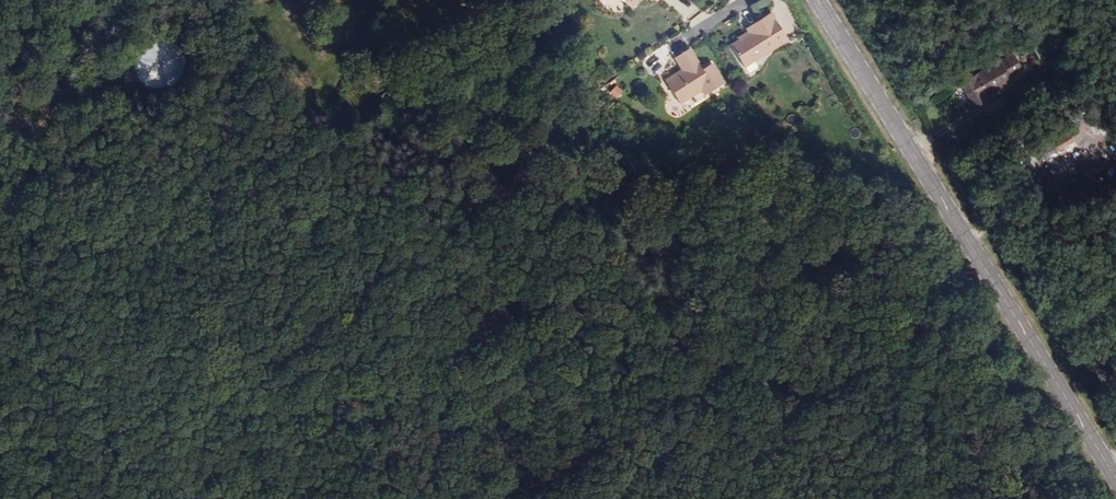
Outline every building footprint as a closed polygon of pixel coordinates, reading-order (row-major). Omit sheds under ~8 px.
[(640,17),(654,0),(623,0),(621,3),(640,17)] [(668,9),(675,0),(656,0),(668,9)] [(779,23),(755,38),(759,44),(739,57),(753,78),(796,50),(779,23)] [(160,56),(153,51),(144,48),(136,49),(128,52),(121,57),(117,65),(115,73),(116,81),(120,89),(126,94),(133,98),(141,99),(149,98),(156,94),(162,88),(165,81),(166,72),(164,64),(160,56)] [(1011,51),(958,80),(971,105),(1025,76),(1011,51)] [(675,92),(687,114),(710,100),(713,105),(732,94),(720,73),(711,79),(697,59),(684,68),(691,81),(675,92)] [(616,98),(622,90),(613,84),(607,92),(616,98)]
